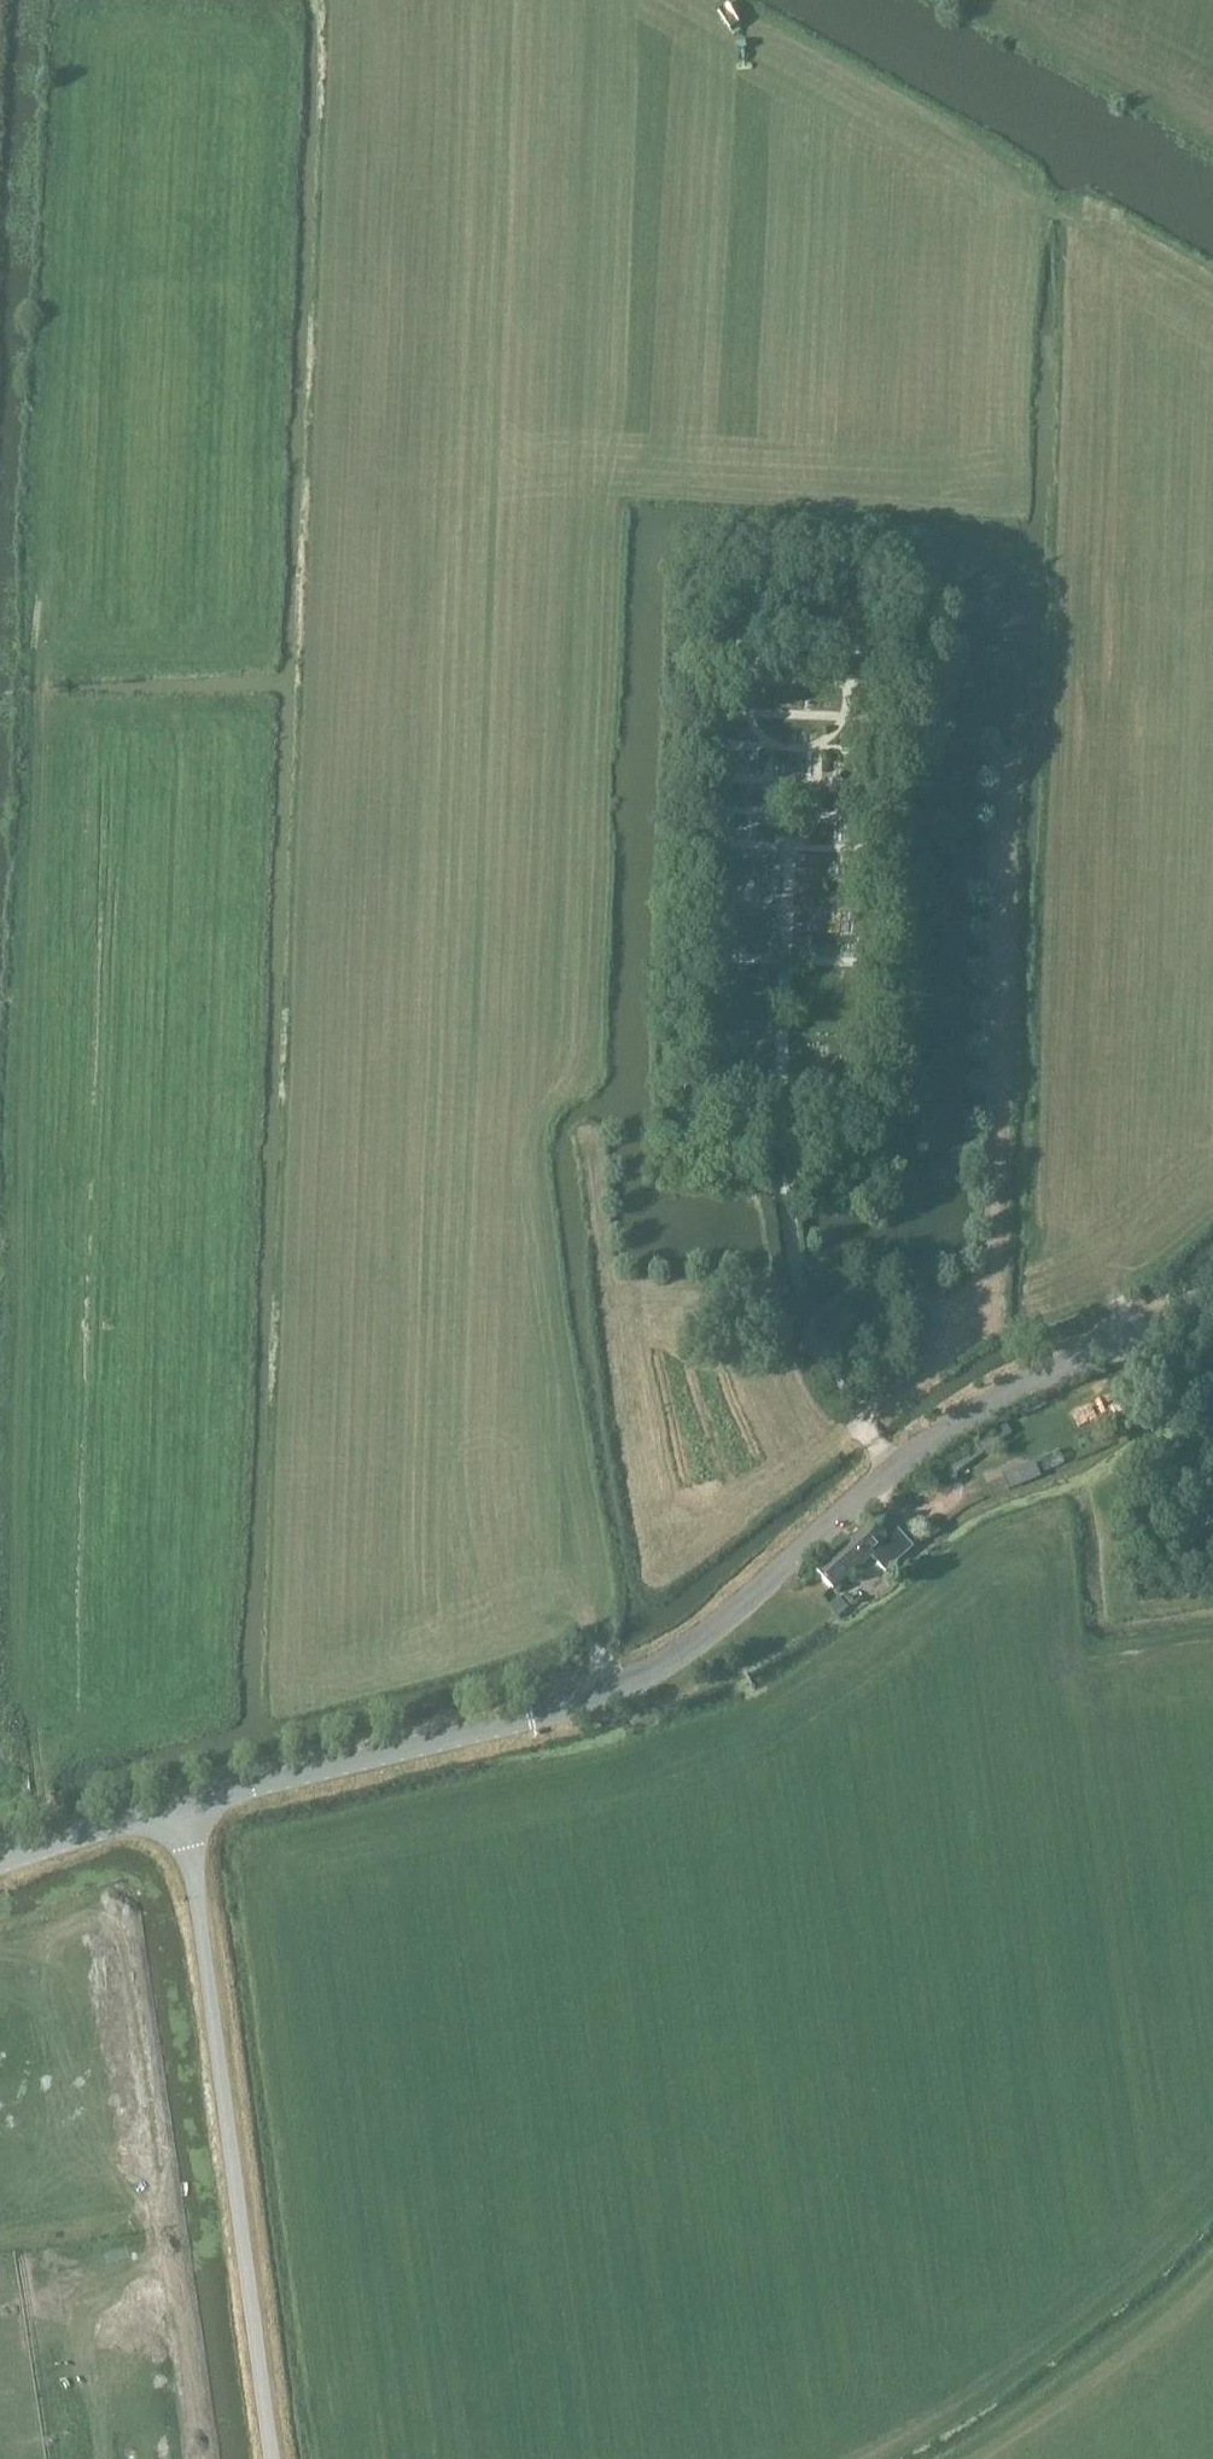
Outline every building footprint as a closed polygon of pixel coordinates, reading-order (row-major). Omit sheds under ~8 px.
[(988,1439),(976,1447),(982,1457),(995,1449),(988,1439)] [(1033,1463),(1001,1475),(1008,1492),(1039,1479),(1033,1463)] [(896,1534),(887,1542),(870,1523),(815,1572),(831,1593),(871,1558),(884,1573),(911,1550),(896,1534)]
